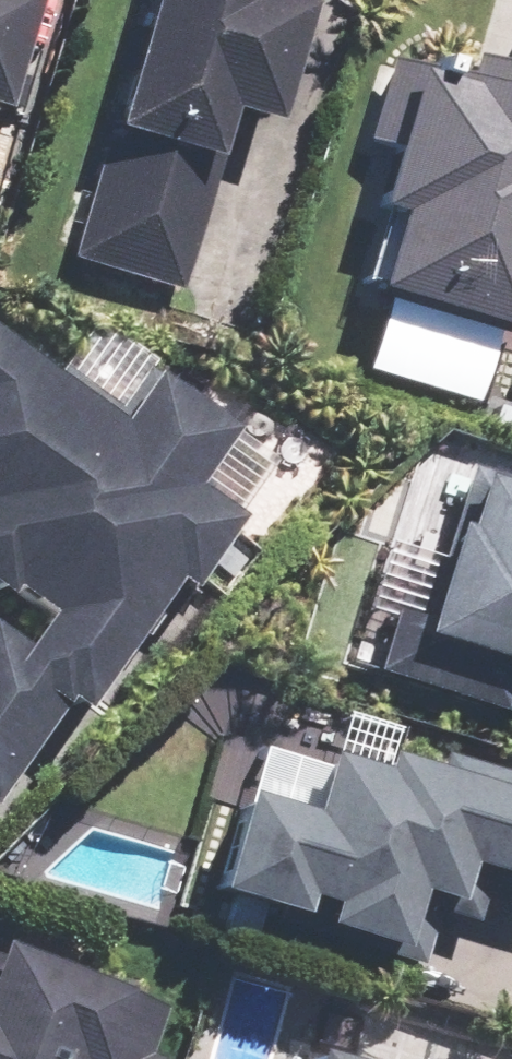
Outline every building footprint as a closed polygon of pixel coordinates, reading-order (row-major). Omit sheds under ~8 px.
[(16,108),(47,0),(0,0),(0,103),(16,108)] [(126,120),(116,117),(76,259),(191,291),(243,108),(288,121),(322,2),(316,0),(160,0),(126,120)] [(480,51),(472,76),(397,55),(374,136),(402,144),(385,202),(410,209),(388,286),(511,322),(511,60),(480,51)] [(76,698),(91,709),(187,578),(199,587),(252,516),(206,483),(245,431),(158,368),(125,413),(0,322),(0,586),(13,595),(22,582),(59,609),(33,645),(0,622),(0,802),(76,698)] [(475,463),(425,614),(397,605),(377,667),(509,711),(511,703),(511,476),(475,463)] [(448,750),(444,762),(399,748),(394,765),(338,748),(319,809),(256,789),(226,885),(310,910),(316,894),(339,901),(333,920),(414,945),(431,891),(469,903),(478,872),(511,882),(511,770),(448,750)] [(174,1057),(153,1049),(171,1002),(7,940),(2,954),(0,953),(0,1058),(173,1058),(174,1057)] [(327,1047),(323,1058),(369,1058),(327,1047)]
